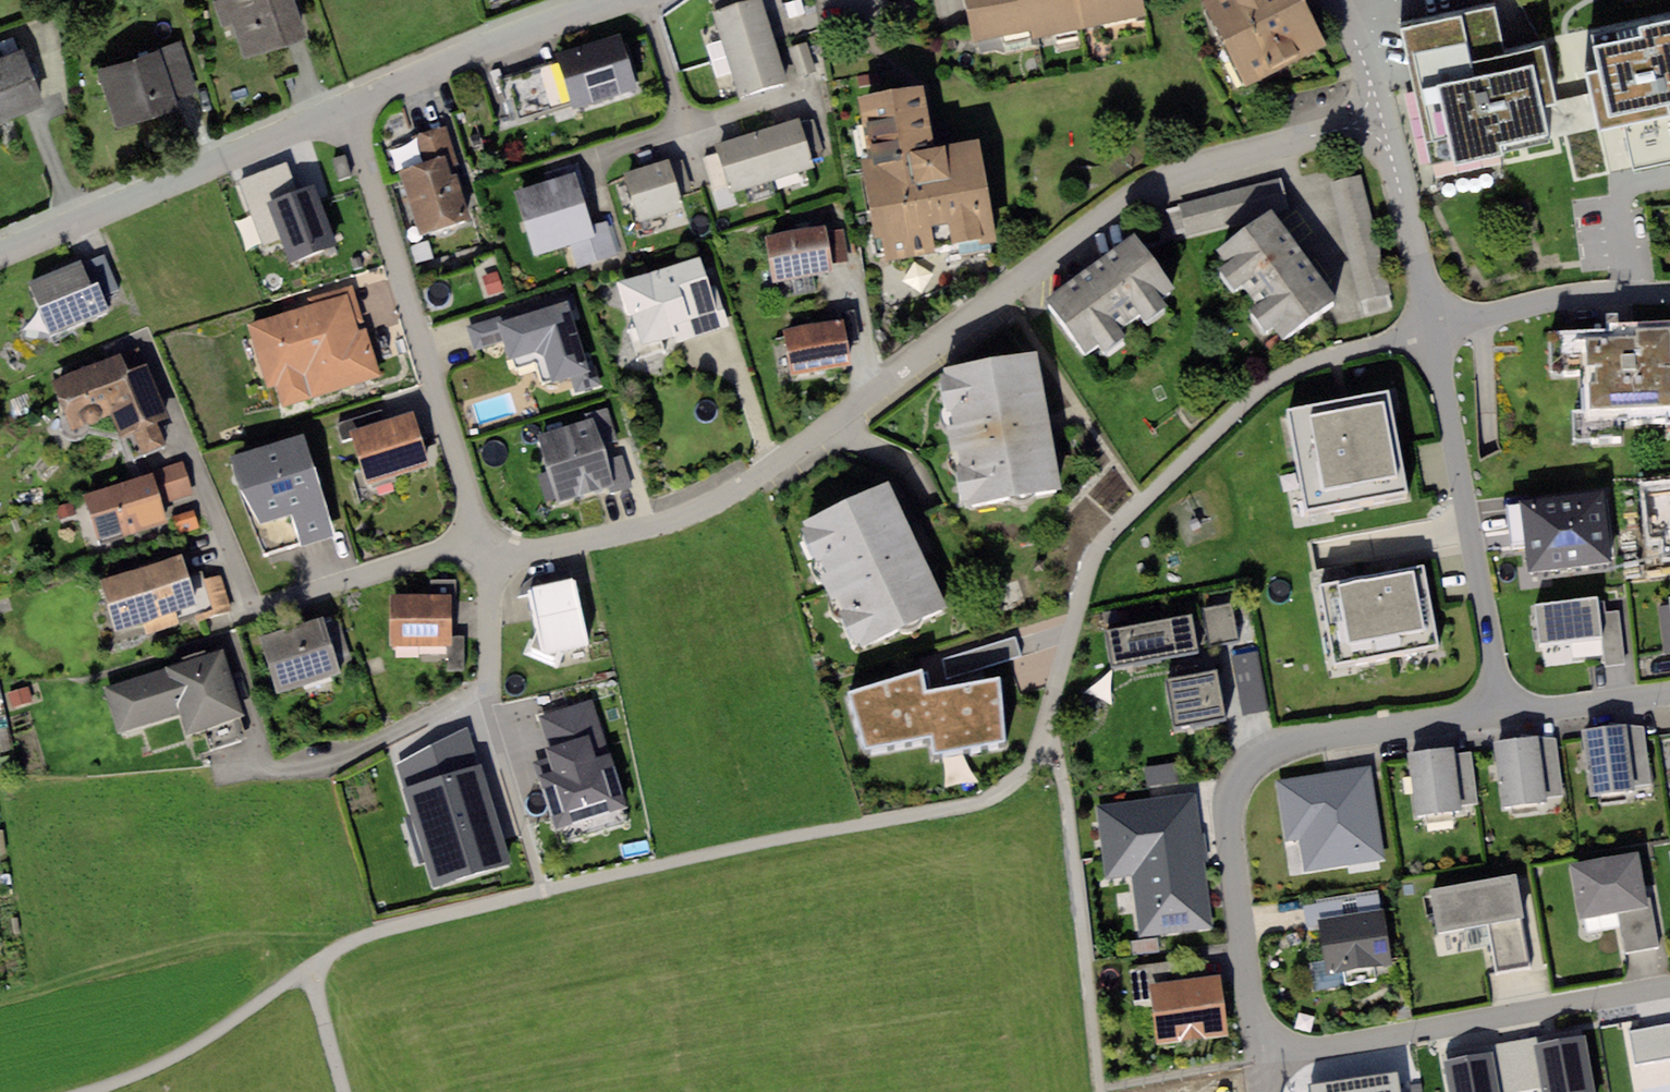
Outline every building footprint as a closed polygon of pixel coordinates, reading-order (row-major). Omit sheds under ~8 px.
[(213,1),(224,37),(235,34),(242,58),(305,38),(294,0),(216,0),(213,1)] [(971,53),(1030,40),(1032,52),(1143,30),(1137,0),(960,0),(971,53)] [(1198,15),(1243,100),(1324,57),(1294,0),(1226,0),(1198,15)] [(1399,20),(1431,163),(1549,137),(1541,99),(1559,95),(1545,34),(1505,43),(1496,0),(1489,0),(1399,20)] [(762,9),(713,24),(738,107),(787,93),(762,9)] [(1598,129),(1623,124),(1632,166),(1669,158),(1669,18),(1639,25),(1641,35),(1593,45),(1599,69),(1585,72),(1598,129)] [(180,44),(100,70),(119,128),(176,110),(174,102),(197,94),(180,44)] [(0,58),(0,122),(47,103),(25,48),(0,58)] [(559,70),(506,86),(519,127),(570,111),(574,123),(642,102),(629,60),(562,81),(559,70)] [(922,102),(858,111),(866,169),(860,170),(874,270),(991,253),(977,156),(931,162),(922,102)] [(421,163),(397,170),(418,236),(471,219),(454,168),(459,166),(446,128),(413,138),(421,163)] [(801,128),(716,154),(730,201),(815,176),(801,128)] [(346,158),(333,162),(340,182),(353,177),(346,158)] [(268,203),(298,192),(287,162),(238,179),(262,244),(280,238),(268,203)] [(668,168),(624,182),(639,231),(683,217),(668,168)] [(576,182),(515,201),(534,263),(572,252),(579,275),(619,263),(608,230),(593,235),(576,182)] [(1363,182),(1333,190),(1363,310),(1392,302),(1363,182)] [(335,244),(314,186),(298,192),(268,203),(280,238),(289,261),(335,244)] [(1252,200),(1184,214),(1189,241),(1258,228),(1252,200)] [(1270,223),(1217,262),(1282,350),(1335,311),(1270,223)] [(840,234),(768,246),(776,289),(829,280),(827,268),(845,264),(840,234)] [(1136,246),(1046,310),(1084,365),(1175,300),(1136,246)] [(104,255),(82,264),(90,285),(98,282),(103,295),(118,289),(104,255)] [(81,261),(28,283),(49,335),(109,310),(103,295),(98,282),(90,285),(82,264),(81,261)] [(703,262),(617,288),(638,357),(724,331),(703,262)] [(482,278),(489,297),(502,293),(495,274),(482,278)] [(310,311),(247,330),(267,395),(277,392),(283,411),(381,381),(366,333),(359,335),(357,327),(363,325),(352,288),(307,302),(310,311)] [(504,320),(465,332),(473,358),(502,349),(507,367),(542,357),(551,387),(572,382),(576,397),(599,391),(590,360),(583,363),(568,311),(507,329),(504,320)] [(843,345),(859,343),(854,313),(838,315),(843,345)] [(839,331),(782,339),(788,382),(845,374),(839,331)] [(1550,344),(1552,379),(1587,378),(1589,420),(1572,416),(1573,449),(1620,447),(1620,431),(1669,429),(1669,331),(1609,334),(1610,341),(1550,344)] [(1036,352),(942,368),(965,503),(1059,487),(1036,352)] [(118,355),(53,381),(73,430),(86,424),(90,426),(95,425),(99,422),(101,419),(111,415),(121,439),(130,435),(157,425),(169,420),(147,365),(126,374),(118,355)] [(1390,393),(1285,412),(1304,513),(1409,493),(1390,393)] [(352,431),(386,421),(382,409),(336,423),(339,435),(352,431)] [(386,421),(352,431),(367,482),(429,463),(413,413),(386,421)] [(610,422),(537,443),(557,509),(630,487),(610,422)] [(165,445),(157,425),(130,435),(138,455),(165,445)] [(304,435),(230,457),(239,488),(260,523),(292,515),(300,545),(336,535),(304,435)] [(182,463),(151,473),(161,504),(192,494),(182,463)] [(151,473),(84,495),(100,542),(166,521),(161,504),(151,473)] [(893,479),(804,519),(861,645),(950,605),(893,479)] [(1604,490),(1520,500),(1529,572),(1613,562),(1604,490)] [(1645,493),(1651,539),(1663,538),(1665,553),(1669,553),(1669,490),(1645,493)] [(72,503),(57,507),(60,518),(75,514),(72,503)] [(177,539),(200,532),(194,513),(171,521),(177,539)] [(181,555),(99,578),(115,632),(144,624),(146,633),(179,623),(178,617),(194,613),(197,621),(233,610),(222,573),(204,578),(202,572),(188,577),(181,555)] [(1425,564),(1317,583),(1331,662),(1440,643),(1425,564)] [(428,593),(390,593),(389,645),(451,645),(451,636),(451,597),(456,597),(456,579),(428,578),(428,593)] [(576,579),(531,587),(537,632),(530,650),(558,664),(565,652),(590,645),(576,579)] [(1597,596),(1538,604),(1543,644),(1602,637),(1597,601),(1597,596)] [(1604,601),(1597,601),(1602,637),(1605,668),(1626,666),(1621,610),(1605,612),(1604,601)] [(1232,605),(1204,609),(1210,644),(1238,639),(1232,605)] [(1190,615),(1106,629),(1112,667),(1197,652),(1190,615)] [(323,618),(260,637),(277,693),(342,673),(339,664),(352,661),(340,620),(325,625),(323,618)] [(465,636),(451,636),(451,645),(451,671),(465,671),(465,636)] [(1020,659),(1015,641),(942,663),(948,681),(1020,659)] [(223,651),(102,687),(117,733),(180,714),(186,733),(243,716),(223,651)] [(1258,653),(1233,657),(1243,715),(1268,711),(1258,653)] [(1217,670),(1166,678),(1174,727),(1225,719),(1217,670)] [(921,672),(847,695),(865,753),(929,739),(932,757),(1003,744),(999,680),(925,693),(921,672)] [(32,702),(27,689),(8,695),(12,708),(32,702)] [(536,717),(546,748),(591,734),(598,756),(612,752),(596,699),(536,717)] [(1626,724),(1583,730),(1591,793),(1634,788),(1634,782),(1626,724)] [(1644,726),(1626,724),(1634,782),(1651,780),(1644,726)] [(397,765),(403,788),(482,766),(470,725),(397,765)] [(550,760),(534,764),(552,827),(628,806),(612,752),(598,756),(591,734),(546,748),(550,760)] [(1539,736),(1494,741),(1502,804),(1546,800),(1545,795),(1539,736)] [(1556,738),(1539,736),(1545,795),(1562,792),(1556,738)] [(1453,747),(1407,753),(1415,815),(1461,809),(1460,804),(1454,753),(1453,747)] [(1471,751),(1454,753),(1460,804),(1477,802),(1471,751)] [(1184,762),(1144,767),(1146,786),(1186,781),(1184,762)] [(482,766),(403,788),(432,886),(511,863),(482,766)] [(1370,767),(1276,779),(1285,843),(1303,841),(1306,864),(1381,854),(1370,767)] [(1196,792),(1097,804),(1106,877),(1133,874),(1140,936),(1212,927),(1196,792)] [(1632,850),(1572,861),(1580,905),(1640,893),(1632,850)] [(1520,879),(1429,895),(1437,942),(1529,926),(1520,879)] [(1385,917),(1317,928),(1325,980),(1393,970),(1385,917)] [(1157,938),(1129,941),(1131,955),(1159,952),(1157,938)] [(1151,983),(1201,978),(1199,959),(1130,967),(1132,979),(1151,977),(1151,983)] [(1201,978),(1151,983),(1157,1041),(1228,1034),(1222,976),(1201,978)] [(1630,1031),(1636,1065),(1669,1058),(1669,1024),(1630,1031)] [(1493,1053),(1500,1091),(1514,1091),(1542,1087),(1535,1045),(1534,1037),(1492,1045),(1493,1053)] [(1535,1045),(1542,1087),(1543,1091),(1594,1091),(1585,1037),(1535,1045)] [(1445,1061),(1450,1091),(1500,1091),(1493,1053),(1445,1061)] [(1355,1077),(1357,1091),(1401,1091),(1398,1070),(1355,1077)] [(1307,1083),(1309,1091),(1357,1091),(1355,1077),(1307,1083)]
